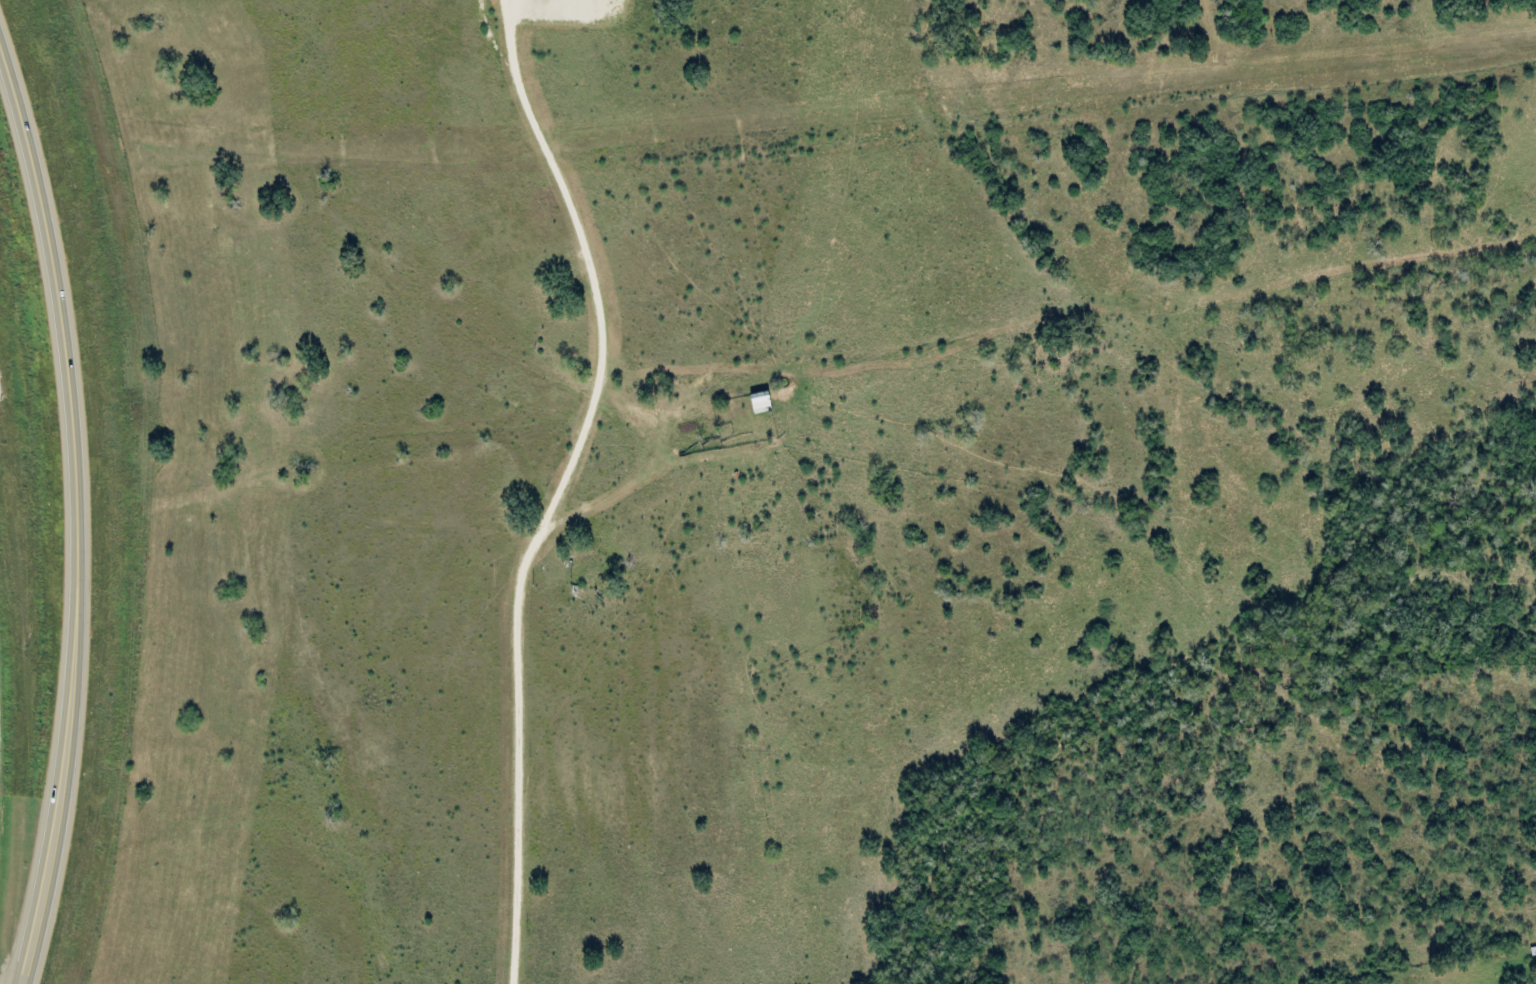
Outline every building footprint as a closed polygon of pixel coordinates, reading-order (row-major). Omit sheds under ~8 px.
[(756,415),(775,410),(770,392),(752,396),(756,415)]
